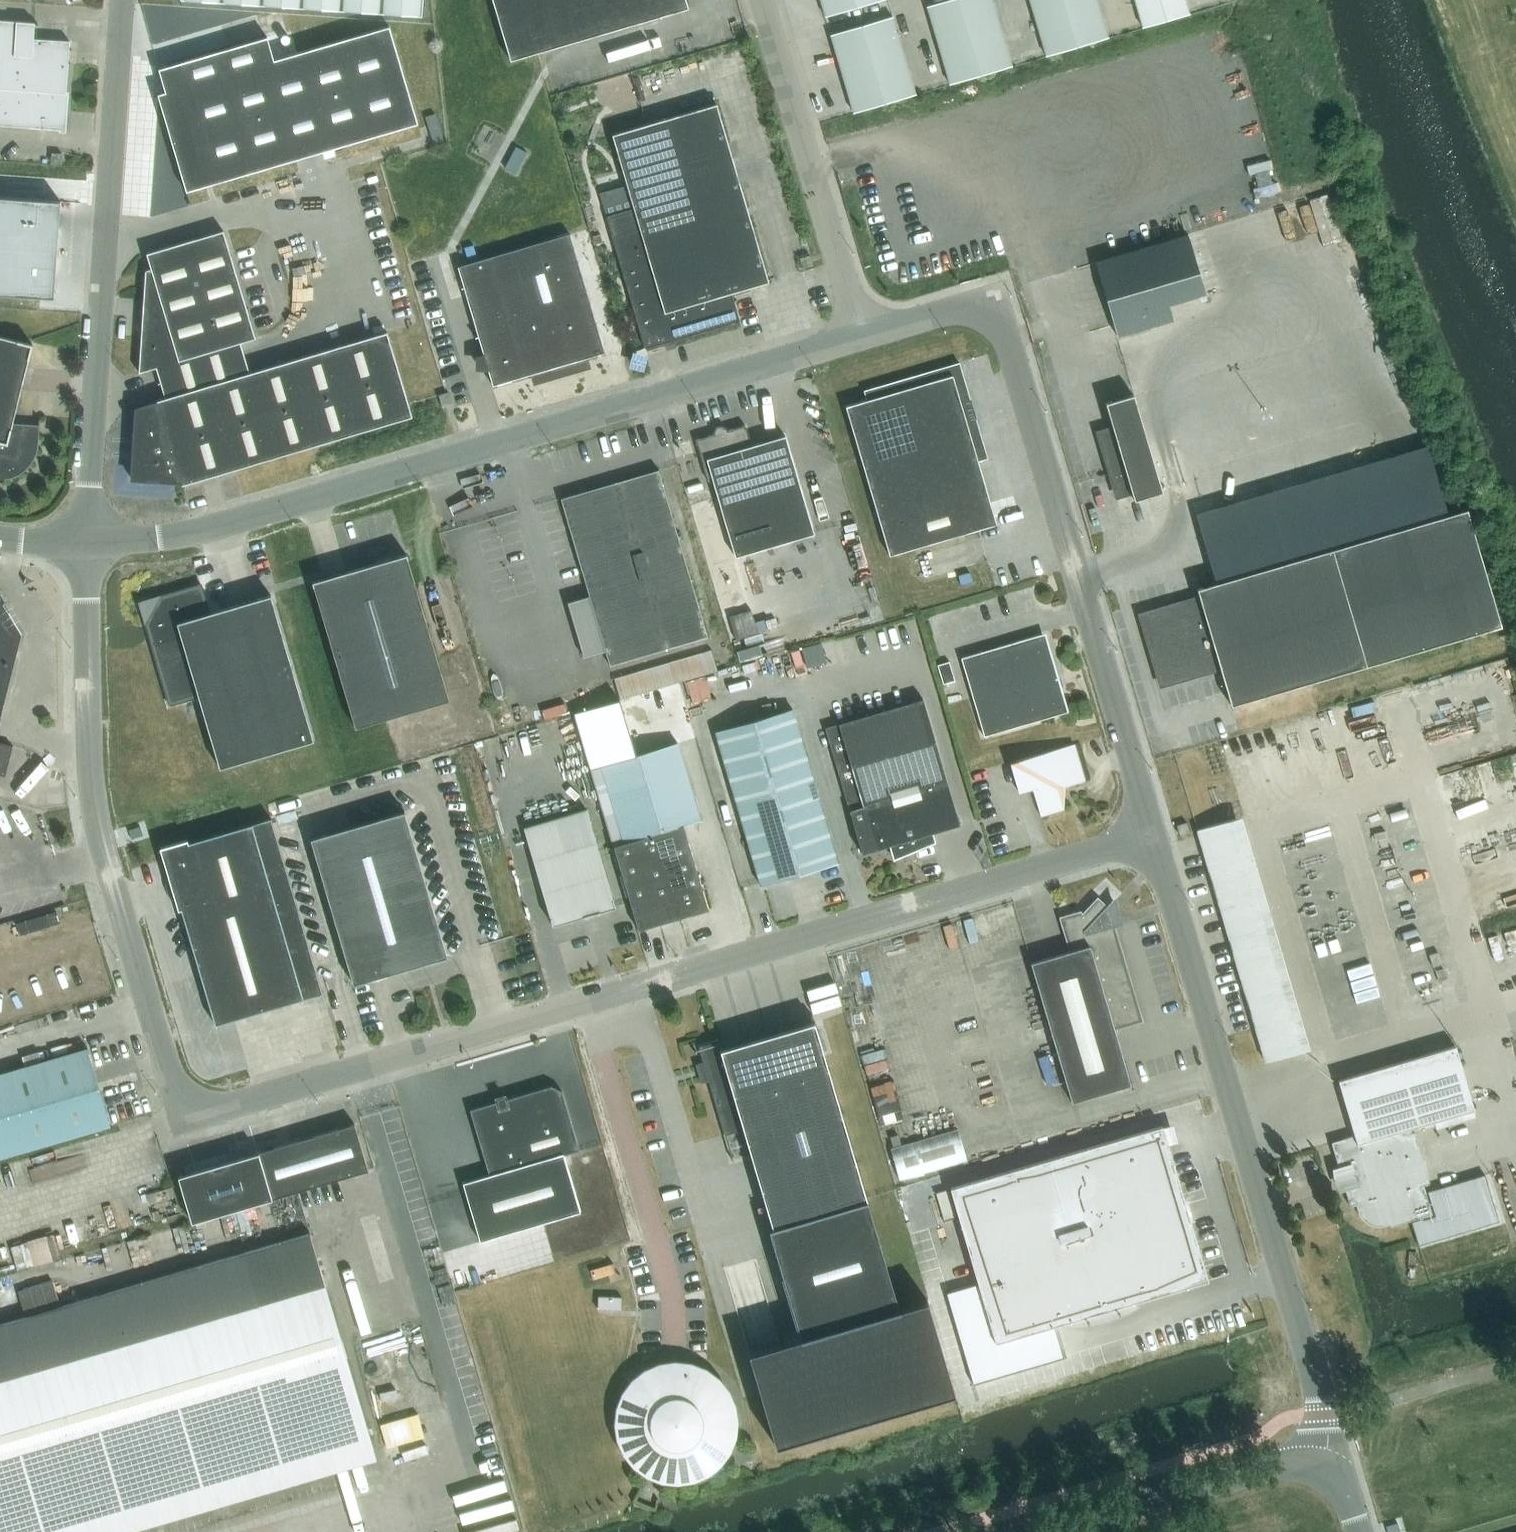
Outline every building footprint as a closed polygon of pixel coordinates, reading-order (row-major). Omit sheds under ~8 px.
[(301,8),(341,10),(342,0),(302,0),(301,8)] [(341,10),(381,13),(382,0),(342,0),(341,10)] [(381,13),(422,16),(423,0),(382,0),(381,13)] [(688,7),(686,0),(493,0),(510,60),(543,50),(688,7)] [(857,7),(855,0),(821,0),(826,16),(857,7)] [(927,6),(933,25),(964,16),(959,0),(947,0),(927,6)] [(964,16),(995,7),(993,0),(959,0),(964,16)] [(1064,0),(1030,0),(1035,16),(1066,7),(1064,0)] [(1072,26),(1102,17),(1097,0),(1091,0),(1066,7),(1072,26)] [(1136,4),(1143,27),(1190,13),(1186,0),(1150,0),(1136,4)] [(995,7),(964,16),(970,35),(1000,26),(995,7)] [(1072,26),(1066,7),(1035,16),(1041,36),(1072,26)] [(893,16),(862,25),(868,44),(898,35),(893,16)] [(970,35),(964,16),(933,25),(939,45),(970,35)] [(1102,17),(1072,26),(1078,46),(1108,37),(1102,17)] [(63,129),(70,41),(34,38),(35,22),(0,20),(0,125),(63,129)] [(158,94),(159,97),(186,191),(418,123),(389,25),(274,59),(267,36),(159,68),(165,91),(158,94)] [(862,25),(831,34),(837,54),(868,44),(862,25)] [(1000,26),(970,35),(976,55),(1006,46),(1000,26)] [(1078,46),(1072,26),(1041,36),(1047,55),(1078,46)] [(898,35),(868,44),(874,64),(904,55),(898,35)] [(970,35),(939,45),(944,64),(976,55),(970,35)] [(868,44),(837,54),(842,73),(874,64),(868,44)] [(1006,46),(976,55),(982,74),(1012,66),(1006,46)] [(904,55),(874,64),(879,83),(910,74),(904,55)] [(950,84),(982,74),(976,55),(944,64),(950,84)] [(842,73),(848,92),(879,83),(874,64),(842,73)] [(910,74),(879,83),(885,103),(916,94),(910,74)] [(879,83),(848,92),(854,112),(885,103),(879,83)] [(634,207),(606,215),(612,235),(645,347),(664,342),(673,339),(674,339),(740,320),(732,292),(769,281),(768,280),(716,103),(612,134),(627,185),(634,207)] [(62,153),(52,152),(51,162),(61,163),(62,153)] [(54,298),(61,200),(0,196),(0,294),(54,298)] [(145,270),(143,314),(139,372),(156,367),(160,382),(245,357),(240,342),(255,337),(223,230),(147,253),(151,268),(145,270)] [(584,358),(604,352),(569,233),(479,260),(458,266),(493,385),(534,372),(536,379),(585,365),(584,358)] [(1173,319),(1168,303),(1205,293),(1188,234),(1096,262),(1117,335),(1173,319)] [(812,264),(810,255),(800,257),(803,267),(812,264)] [(182,484),(215,474),(412,416),(387,331),(249,372),(245,357),(160,382),(165,397),(157,400),(157,402),(136,408),(131,478),(181,482),(182,484)] [(31,344),(0,336),(0,471),(1,471),(4,471),(6,470),(8,470),(10,476),(7,477),(5,478),(5,479),(8,478),(10,478),(13,477),(17,475),(20,473),(23,472),(25,470),(28,467),(30,465),(31,463),(33,461),(34,458),(36,454),(37,452),(38,449),(39,445),(39,442),(39,440),(40,419),(39,419),(39,424),(13,422),(32,344),(31,344)] [(956,385),(965,382),(959,362),(864,390),(867,399),(845,405),(889,555),(995,517),(977,456),(956,385)] [(442,407),(451,404),(452,404),(448,391),(439,394),(442,407)] [(1105,402),(1113,428),(1125,469),(1111,473),(1118,495),(1132,491),(1134,500),(1163,491),(1134,394),(1105,402)] [(735,556),(814,533),(785,435),(751,445),(745,424),(696,439),(708,480),(713,479),(735,556)] [(1216,583),(1197,588),(1198,590),(1200,598),(1203,608),(1175,616),(1172,606),(1141,615),(1162,683),(1220,666),(1222,674),(1227,692),(1231,705),(1497,627),(1501,625),(1467,509),(1453,513),(1448,514),(1428,446),(1196,514),(1216,583)] [(560,497),(610,665),(708,636),(659,468),(560,497)] [(314,585),(355,727),(449,699),(407,558),(408,558),(406,553),(312,581),(313,585),(314,585)] [(271,594),(220,609),(209,612),(201,584),(146,600),(141,608),(170,704),(198,695),(220,767),(313,740),(271,594)] [(1200,597),(1172,606),(1175,616),(1203,607),(1200,597)] [(0,599),(0,716),(21,633),(0,599)] [(984,736),(1063,712),(1040,634),(961,657),(984,736)] [(708,650),(613,678),(619,698),(714,670),(708,650)] [(951,680),(945,662),(934,665),(940,684),(951,680)] [(839,723),(825,727),(862,852),(876,848),(889,844),(891,851),(893,858),(916,849),(935,841),(933,832),(960,824),(935,739),(923,698),(839,723)] [(623,699),(574,713),(579,731),(628,717),(623,699)] [(838,862),(837,860),(793,708),(715,731),(761,885),(838,862)] [(628,717),(579,731),(585,749),(633,735),(628,717)] [(633,735),(585,749),(590,767),(600,764),(639,753),(633,735)] [(5,775),(12,745),(0,742),(0,774),(5,775)] [(639,753),(600,764),(623,842),(613,845),(638,929),(708,908),(683,824),(700,819),(677,742),(639,753)] [(1085,780),(1074,743),(1010,762),(1019,791),(1033,787),(1041,815),(1063,808),(1057,788),(1085,780)] [(1200,814),(1265,1060),(1314,1047),(1248,801),(1200,814)] [(587,809),(524,827),(550,917),(552,924),(583,915),(583,916),(600,911),(615,906),(613,898),(587,809)] [(447,956),(447,955),(404,810),(310,838),(353,983),(447,956)] [(215,1024),(322,992),(271,818),(188,842),(188,839),(160,847),(169,878),(174,897),(178,910),(181,909),(212,1015),(215,1024)] [(1177,825),(1178,829),(1180,834),(1190,831),(1187,822),(1177,825)] [(1110,908),(1110,907),(1098,896),(1082,913),(1081,910),(1060,916),(1059,916),(1069,950),(1049,956),(1030,962),(1072,1102),(1131,1084),(1126,1066),(1115,1029),(1143,1020),(1115,926),(1110,908)] [(718,1038),(698,1044),(704,1065),(708,1077),(724,1134),(743,1129),(773,1228),(769,1229),(790,1301),(800,1337),(748,1352),(775,1445),(955,1393),(927,1299),(899,1308),(867,1200),(814,1021),(811,1022),(721,1049),(718,1038)] [(1354,1134),(1331,1141),(1350,1206),(1356,1204),(1356,1205),(1356,1207),(1357,1209),(1357,1210),(1358,1212),(1359,1214),(1360,1215),(1361,1217),(1362,1218),(1363,1220),(1365,1221),(1367,1222),(1368,1223),(1370,1224),(1372,1225),(1374,1225),(1376,1226),(1378,1226),(1380,1226),(1382,1226),(1383,1226),(1385,1225),(1387,1225),(1388,1224),(1390,1223),(1390,1226),(1409,1220),(1416,1245),(1424,1243),(1498,1221),(1485,1176),(1426,1192),(1424,1184),(1429,1182),(1414,1132),(1411,1133),(1410,1128),(1461,1113),(1463,1119),(1475,1116),(1473,1109),(1474,1109),(1455,1045),(1338,1080),(1354,1134)] [(39,1062),(0,1073),(0,1157),(102,1127),(110,1125),(110,1124),(107,1113),(100,1090),(98,1082),(87,1047),(39,1062)] [(462,1182),(479,1242),(581,1211),(565,1154),(580,1150),(562,1091),(551,1085),(469,1109),(488,1174),(462,1182)] [(368,1170),(368,1169),(354,1124),(266,1150),(279,1196),(368,1170)] [(950,1187),(996,1342),(1208,1280),(1162,1125),(950,1187)] [(966,1160),(957,1128),(890,1147),(899,1179),(966,1160)] [(178,1175),(178,1176),(192,1221),(279,1196),(266,1150),(178,1175)] [(956,1216),(948,1189),(936,1193),(944,1219),(956,1216)] [(373,1448),(310,1232),(3,1323),(0,1323),(0,1531),(86,1531),(373,1448)] [(713,1457),(721,1446),(726,1434),(727,1420),(725,1407),(720,1395),(711,1384),(701,1376),(688,1372),(675,1370),(662,1372),(649,1378),(639,1386),(631,1397),(626,1410),(625,1423),(627,1436),(632,1448),(641,1459),(646,1454),(655,1460),(666,1464),(677,1465),(688,1464),(699,1459),(707,1452),(713,1457)] [(241,1531),(313,1531),(301,1483),(233,1499),(241,1531)] [(476,1516),(479,1531),(503,1531),(525,1528),(522,1508),(476,1516)]
